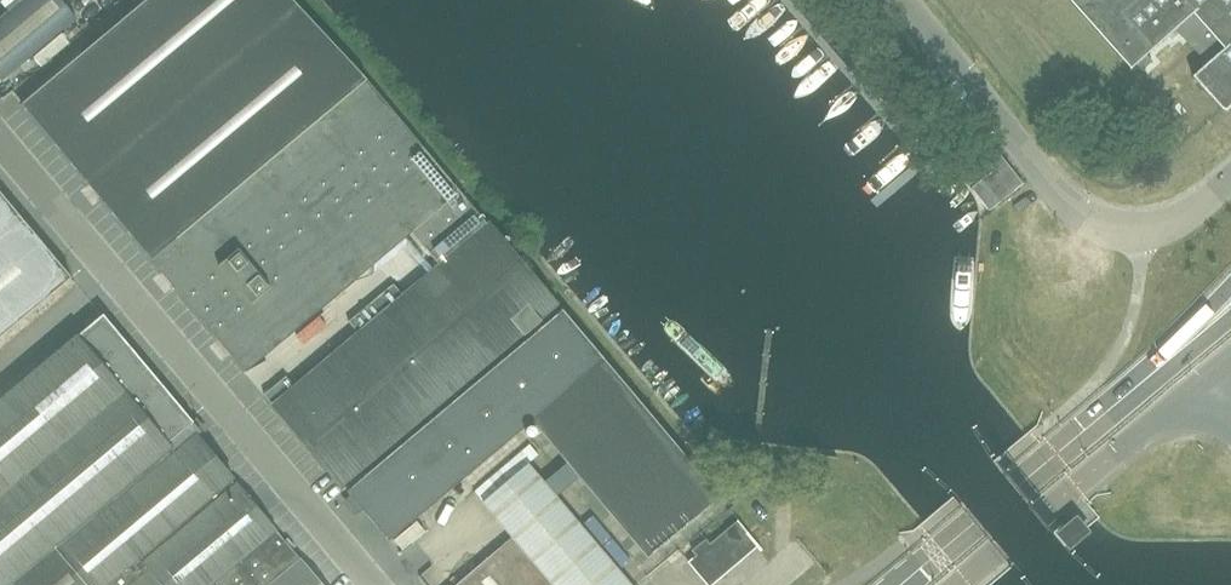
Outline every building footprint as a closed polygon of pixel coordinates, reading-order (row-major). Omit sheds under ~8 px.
[(10,12),(0,21),(0,78),(3,82),(78,19),(62,0),(25,0),(10,12)] [(367,81),(293,0),(147,0),(22,104),(152,260),(367,81)] [(1130,70),(1136,64),(1141,70),(1152,60),(1147,55),(1169,35),(1173,39),(1180,33),(1207,63),(1205,66),(1193,77),(1223,110),(1230,103),(1230,0),(1068,0),(1130,70)] [(69,44),(61,34),(33,57),(42,67),(69,44)] [(245,371),(461,192),(368,80),(367,81),(152,260),(245,371)] [(968,116),(957,125),(992,168),(969,186),(987,209),(1021,181),(968,116)] [(10,203),(0,191),(0,338),(73,278),(7,226),(10,203)] [(491,222),(475,203),(473,205),(423,247),(439,266),(491,222)] [(721,498),(606,361),(561,307),(562,306),(491,222),(439,266),(404,295),(358,333),(295,386),(286,376),(265,394),(344,489),(345,488),(389,541),(533,422),(566,462),(579,477),(647,559),(721,498)] [(404,295),(394,284),(349,322),(358,333),(404,295)] [(293,551),(277,531),(278,530),(199,437),(208,430),(197,418),(193,421),(104,316),(80,336),(79,334),(0,401),(0,584),(252,584),(293,551)] [(566,462),(557,470),(544,481),(557,495),(570,484),(579,477),(566,462)] [(557,495),(544,481),(530,463),(484,501),(514,537),(456,584),(632,584),(557,495)] [(757,546),(736,521),(710,544),(706,539),(693,551),(697,555),(689,562),(708,584),(711,584),(755,548),(758,553),(761,550),(757,546)] [(293,551),(252,584),(323,584),(301,559),(300,560),(293,551)]
